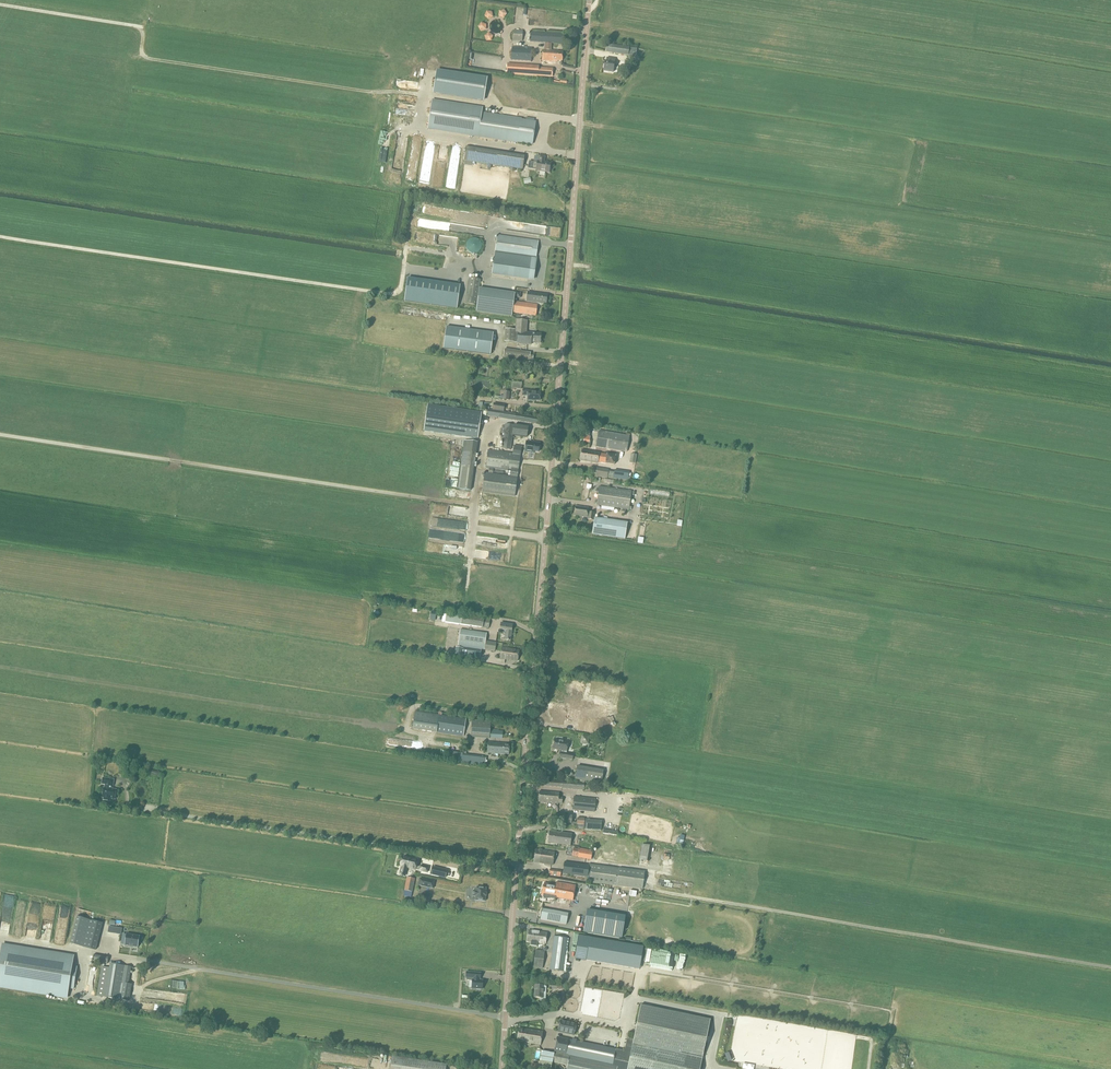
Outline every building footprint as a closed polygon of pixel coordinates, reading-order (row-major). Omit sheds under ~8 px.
[(513,30),(513,41),(522,41),(522,30),(513,30)] [(531,32),(530,42),(562,44),(563,34),(531,32)] [(608,45),(607,53),(636,57),(637,49),(608,45)] [(532,48),(512,47),(511,60),(531,61),(532,48)] [(542,61),(554,62),(554,61),(562,61),(563,53),(554,52),(554,51),(543,50),(542,61)] [(605,62),(604,71),(613,73),(615,59),(607,58),(607,62),(605,62)] [(524,75),(547,77),(547,69),(539,68),(539,67),(525,66),(524,69),(512,67),(511,73),(524,75)] [(485,80),(438,73),(435,93),(482,100),(485,80)] [(433,129),(478,136),(532,145),(536,122),(481,114),(482,108),(437,101),(433,129)] [(466,148),(464,160),(522,170),(524,157),(476,149),(466,148)] [(528,169),(536,170),(536,171),(549,173),(551,163),(544,162),(545,157),(540,156),(539,162),(538,161),(537,163),(529,161),(528,169)] [(534,241),(497,236),(493,235),(488,273),(529,279),(532,257),(531,257),(534,241)] [(468,241),(467,242),(466,243),(465,245),(465,247),(466,250),(467,252),(469,253),(471,254),(473,254),(475,254),(477,253),(479,251),(480,249),(481,246),(480,243),(479,241),(477,240),(476,239),(474,239),(472,239),(471,239),(469,240),(468,241)] [(457,309),(460,286),(407,279),(404,302),(457,309)] [(465,305),(478,306),(479,290),(481,281),(469,279),(465,305)] [(527,302),(532,302),(546,304),(548,295),(528,292),(527,302)] [(514,302),(512,313),(536,316),(538,305),(514,302)] [(531,345),(531,343),(540,343),(541,334),(527,333),(528,321),(517,320),(516,330),(515,342),(518,342),(518,344),(531,345)] [(446,327),(443,349),(490,355),(493,333),(446,327)] [(506,329),(505,342),(515,342),(516,330),(506,329)] [(533,357),(530,357),(531,353),(505,349),(504,357),(533,361),(533,357)] [(513,381),(512,389),(522,390),(523,383),(513,381)] [(527,400),(533,401),(533,400),(540,401),(540,392),(529,391),(529,390),(523,389),(523,395),(528,396),(527,400)] [(494,403),(493,410),(504,412),(505,405),(494,403)] [(427,404),(424,430),(450,434),(478,439),(482,412),(463,410),(427,404)] [(488,416),(514,420),(538,424),(539,418),(489,410),(488,416)] [(505,424),(504,436),(501,436),(501,440),(503,440),(502,449),(511,450),(513,435),(527,437),(528,427),(505,424)] [(605,433),(598,432),(596,447),(626,452),(629,436),(605,432),(605,433)] [(530,448),(529,451),(539,452),(540,443),(531,442),(526,442),(525,448),(530,448)] [(518,472),(521,454),(522,448),(514,447),(513,453),(488,450),(486,467),(512,471),(511,477),(485,473),(483,492),(515,497),(518,472)] [(598,463),(598,462),(616,465),(616,456),(599,453),(600,453),(582,450),(581,460),(598,463)] [(629,472),(615,470),(615,472),(609,471),(609,470),(597,468),(595,476),(608,478),(608,477),(614,478),(628,480),(629,472)] [(600,487),(597,505),(629,510),(632,491),(600,487)] [(574,516),(587,518),(589,509),(576,507),(574,516)] [(592,534),(625,539),(627,522),(595,518),(592,534)] [(442,621),(445,622),(483,628),(483,627),(490,628),(491,620),(446,614),(443,613),(442,621)] [(509,641),(509,640),(511,640),(512,631),(513,625),(501,623),(500,629),(504,630),(504,633),(506,634),(505,640),(508,640),(508,641),(509,641)] [(464,647),(481,649),(485,650),(486,642),(487,634),(461,630),(458,646),(464,647)] [(496,643),(486,642),(485,650),(495,651),(496,643)] [(480,658),(481,649),(464,647),(463,655),(480,658)] [(502,648),(500,659),(518,661),(519,651),(502,648)] [(545,709),(542,721),(564,724),(566,712),(553,710),(545,709)] [(413,729),(464,737),(466,719),(415,712),(413,729)] [(490,738),(490,730),(490,722),(472,721),(471,738),(490,739),(490,738)] [(498,730),(490,730),(490,738),(498,738),(498,730)] [(589,738),(582,736),(581,743),(588,744),(589,738)] [(563,740),(563,741),(555,740),(554,744),(554,745),(553,746),(553,747),(554,748),(553,749),(562,751),(561,758),(573,760),(573,755),(567,753),(569,741),(563,740)] [(510,744),(491,743),(489,742),(488,753),(509,755),(510,744)] [(450,752),(449,761),(482,765),(482,764),(483,758),(483,756),(450,752)] [(578,766),(575,779),(601,784),(603,771),(578,766)] [(116,797),(116,795),(115,794),(116,789),(112,789),(112,785),(113,785),(114,779),(103,778),(102,783),(106,784),(105,788),(104,788),(103,797),(104,797),(104,799),(110,800),(110,798),(115,798),(116,797)] [(562,788),(584,790),(584,788),(590,789),(590,785),(584,785),(584,784),(568,783),(568,782),(548,781),(548,786),(562,787),(562,788)] [(539,802),(558,804),(558,803),(562,804),(563,798),(559,798),(559,793),(540,791),(539,802)] [(574,797),(573,810),(595,812),(596,799),(574,797)] [(585,819),(572,818),(572,816),(558,815),(557,825),(564,826),(584,828),(585,819)] [(551,816),(545,820),(548,825),(554,820),(551,816)] [(550,831),(548,843),(570,846),(572,834),(550,831)] [(642,843),(639,859),(648,861),(650,845),(642,843)] [(580,848),(580,849),(574,848),(572,856),(578,857),(591,859),(592,851),(580,848)] [(536,850),(534,862),(553,865),(555,852),(536,850)] [(406,872),(406,869),(407,867),(415,869),(420,870),(427,872),(428,868),(421,866),(420,867),(416,866),(417,861),(414,860),(409,859),(402,857),(400,866),(402,866),(401,868),(401,871),(400,875),(402,875),(401,876),(403,876),(405,876),(406,872)] [(645,872),(620,868),(589,864),(589,865),(565,862),(563,874),(587,877),(587,881),(617,886),(642,889),(645,872)] [(445,877),(447,871),(439,869),(433,867),(431,874),(445,878),(445,877)] [(412,892),(415,879),(407,877),(404,890),(412,892)] [(418,885),(433,888),(435,881),(420,878),(418,885)] [(545,883),(541,895),(544,895),(543,898),(545,899),(547,899),(549,899),(549,896),(573,901),(576,886),(556,882),(556,885),(545,883)] [(486,896),(487,893),(486,893),(486,888),(476,887),(476,891),(473,891),(472,896),(476,897),(475,900),(485,901),(486,896)] [(625,919),(587,912),(584,932),(622,938),(625,919)] [(90,920),(77,917),(70,943),(83,947),(90,920)] [(527,941),(531,942),(531,945),(537,946),(537,943),(546,944),(547,933),(529,931),(527,941)] [(124,945),(138,948),(140,936),(126,934),(125,945),(124,945)] [(639,969),(643,947),(578,936),(574,958),(639,969)] [(554,937),(550,970),(563,972),(567,939),(554,937)] [(67,1000),(68,989),(73,990),(77,967),(72,966),(74,956),(1,944),(0,951),(0,989),(67,1000)] [(95,955),(94,962),(108,964),(109,957),(95,955)] [(132,985),(129,984),(131,968),(110,964),(110,968),(102,967),(97,996),(129,1001),(132,985)] [(466,981),(472,981),(472,989),(477,989),(476,990),(481,990),(481,989),(482,989),(483,984),(482,984),(482,983),(483,983),(483,981),(479,981),(479,979),(480,979),(481,974),(466,973),(466,978),(467,978),(466,981)] [(544,988),(544,986),(535,985),(534,998),(538,998),(539,1001),(545,1001),(546,988),(544,988)] [(632,1045),(632,1046),(626,1044),(624,1051),(569,1039),(557,1037),(554,1054),(541,1051),(538,1068),(551,1068),(552,1062),(567,1066),(567,1068),(700,1068),(710,1020),(639,1005),(632,1045)] [(557,1033),(574,1036),(577,1024),(560,1021),(557,1033)] [(519,1028),(517,1041),(540,1045),(542,1032),(519,1028)]
